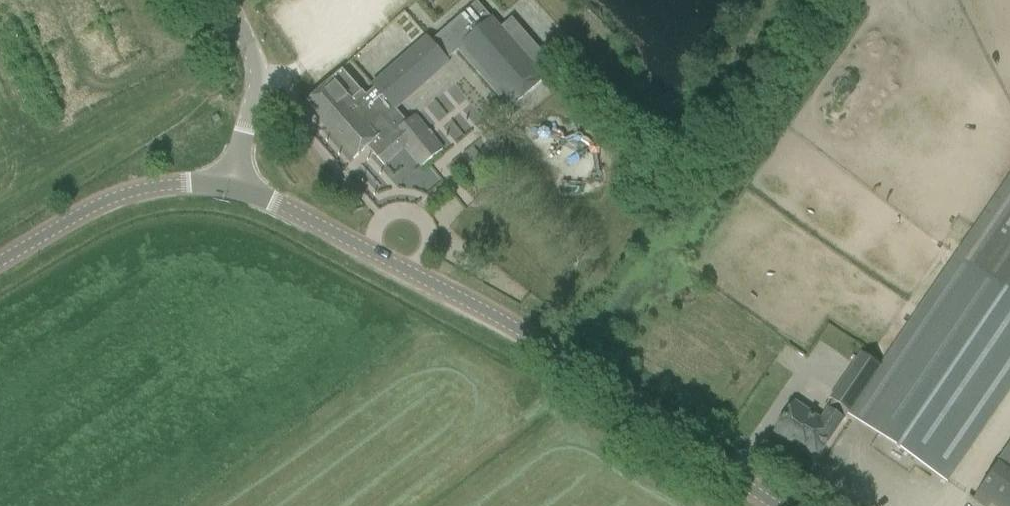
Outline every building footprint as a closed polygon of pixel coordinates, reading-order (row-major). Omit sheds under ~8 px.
[(396,110),(450,63),(447,60),(458,51),(499,98),(504,93),(515,105),(545,79),(477,2),(431,42),(427,37),(373,85),(375,88),(366,95),(343,69),(304,104),(354,160),(368,147),(384,166),(397,154),(405,147),(422,167),(444,149),(415,116),(407,123),(396,110)] [(360,186),(369,198),(387,184),(377,172),(360,186)] [(848,414),(948,482),(1009,390),(1009,176),(880,366),(848,414)] [(817,459),(848,414),(880,366),(861,352),(829,398),(833,401),(821,420),(795,402),(773,433),(792,445),(793,442),(817,459)] [(999,463),(973,500),(982,505),(990,505),(991,504),(994,505),(1009,505),(1009,447),(999,463)]
